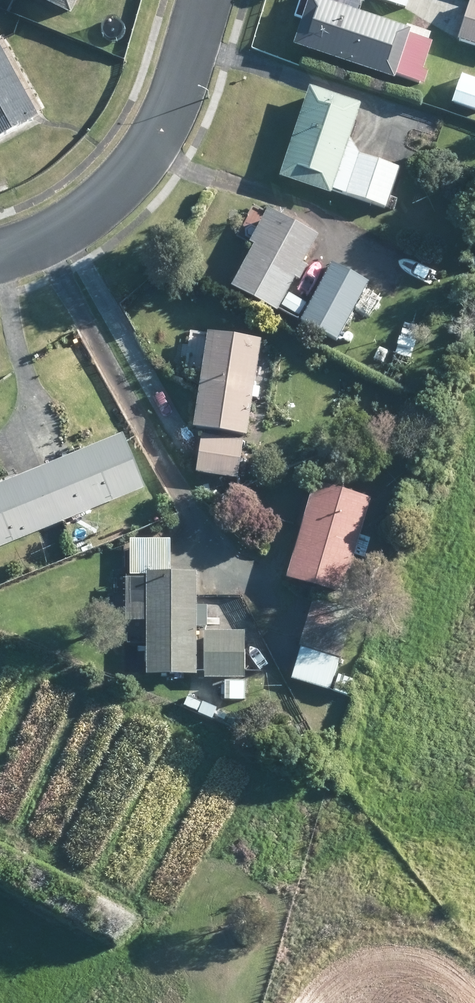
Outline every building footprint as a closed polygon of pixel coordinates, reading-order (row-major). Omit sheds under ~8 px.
[(75,13),(81,0),(46,0),(75,13)] [(397,79),(398,74),(425,83),(430,70),(424,69),(434,42),(412,34),(413,30),(329,1),(329,0),(312,0),(297,45),(397,79)] [(411,0),(382,0),(408,9),(411,0)] [(459,39),(474,44),(474,1),(473,0),(472,0),(459,39)] [(41,116),(0,40),(0,139),(41,116)] [(461,80),(453,102),(474,109),(474,84),(461,80)] [(395,166),(379,161),(362,155),(351,139),(362,104),(313,87),(312,92),(282,176),(334,194),(335,189),(388,207),(402,169),(395,166)] [(321,235),(310,229),(271,208),(252,242),(257,245),(234,286),(280,312),(283,306),(300,315),(308,302),(290,293),(297,278),(302,281),(311,265),(306,262),(321,235)] [(340,341),(372,282),(334,262),(312,305),(303,321),(340,341)] [(249,435),(262,345),(263,339),(210,332),(209,335),(205,365),(196,428),(205,429),(249,435)] [(245,442),(245,440),(204,434),(199,472),(240,478),(245,442)] [(150,488),(128,435),(84,452),(65,460),(19,479),(1,486),(0,487),(0,549),(150,488)] [(363,536),(373,499),(317,482),(303,529),(288,577),(340,592),(340,594),(345,595),(347,586),(357,555),(366,557),(372,538),(363,536)] [(172,572),(172,538),(132,538),(132,574),(149,574),(149,578),(129,577),(129,620),(150,621),(151,643),(151,674),(189,674),(194,674),(194,677),(198,677),(198,626),(208,625),(209,607),(199,608),(198,595),(199,572),(172,572)] [(303,646),(293,677),(331,689),(356,611),(316,599),(314,606),(301,646),(303,646)] [(207,677),(248,677),(247,631),(207,631),(207,677)] [(341,675),(335,690),(350,695),(355,679),(341,675)] [(247,699),(248,681),(227,681),(227,699),(247,699)] [(185,704),(200,711),(203,704),(188,698),(185,704)] [(232,711),(227,723),(235,726),(240,714),(232,711)]
